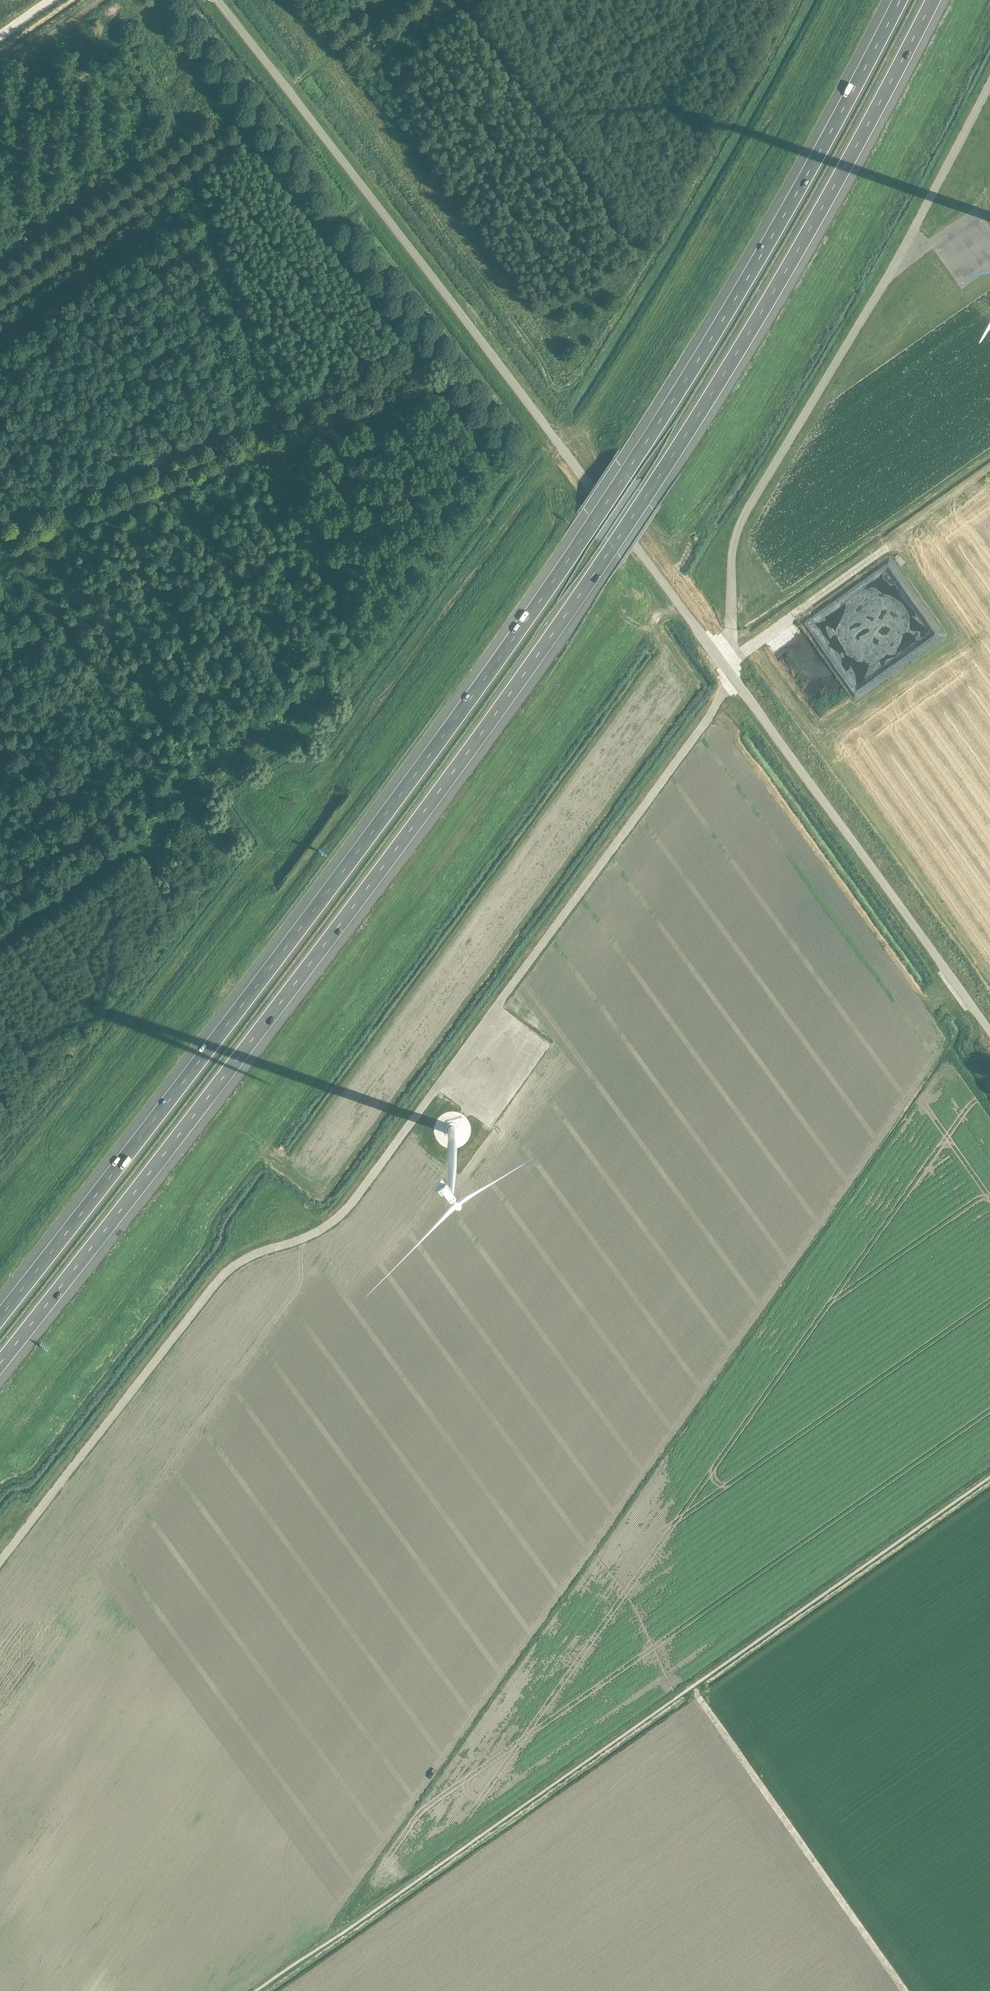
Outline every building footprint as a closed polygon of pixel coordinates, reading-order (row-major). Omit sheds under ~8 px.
[(445,1127),(445,1130),(445,1133),(447,1136),(450,1138),(453,1138),(456,1137),(458,1135),(460,1133),(461,1130),(460,1126),(458,1124),(456,1123),(452,1122),(450,1123),(447,1124),(445,1127)]
